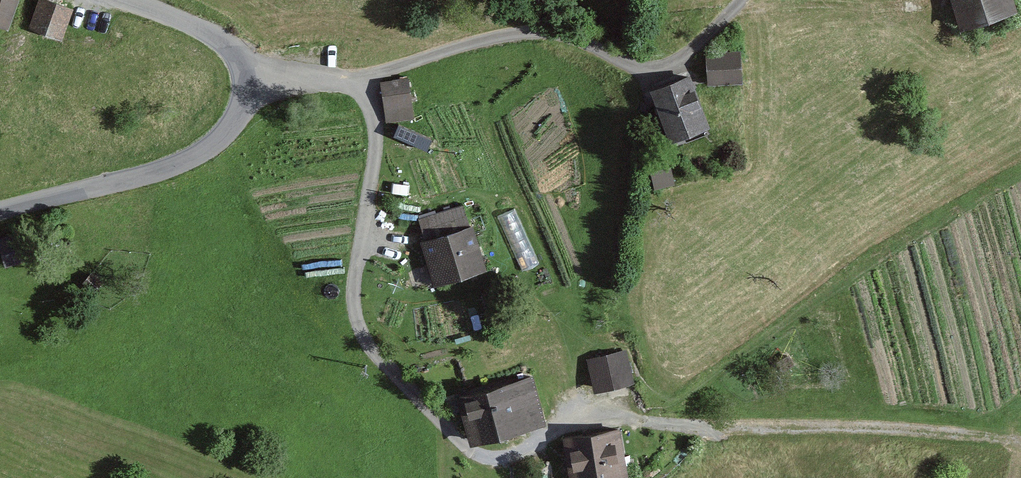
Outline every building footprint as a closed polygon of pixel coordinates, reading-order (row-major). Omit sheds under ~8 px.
[(16,0),(0,0),(0,24),(7,27),(18,1),(16,0)] [(49,0),(42,0),(32,28),(61,39),(72,8),(49,0)] [(943,32),(998,22),(994,0),(937,0),(943,32)] [(739,50),(709,56),(714,84),(745,78),(739,50)] [(406,78),(380,83),(387,119),(413,114),(406,78)] [(687,78),(648,92),(666,143),(705,129),(687,78)] [(468,208),(415,222),(432,283),(484,269),(468,208)] [(587,360),(594,390),(631,381),(624,351),(587,360)] [(463,396),(474,440),(546,422),(541,400),(535,378),(463,396)] [(568,437),(572,477),(630,477),(625,432),(568,437)]
